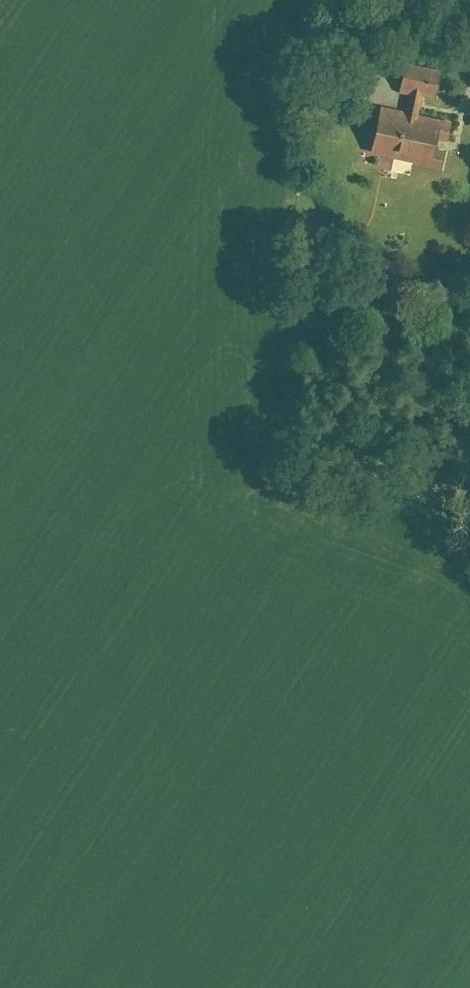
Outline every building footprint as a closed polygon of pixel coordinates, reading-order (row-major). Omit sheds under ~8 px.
[(413,63),(411,72),(430,77),(432,67),(413,63)] [(412,90),(407,112),(382,106),(371,151),(441,167),(445,151),(433,148),(435,136),(448,139),(452,122),(418,114),(422,93),(412,90)]
